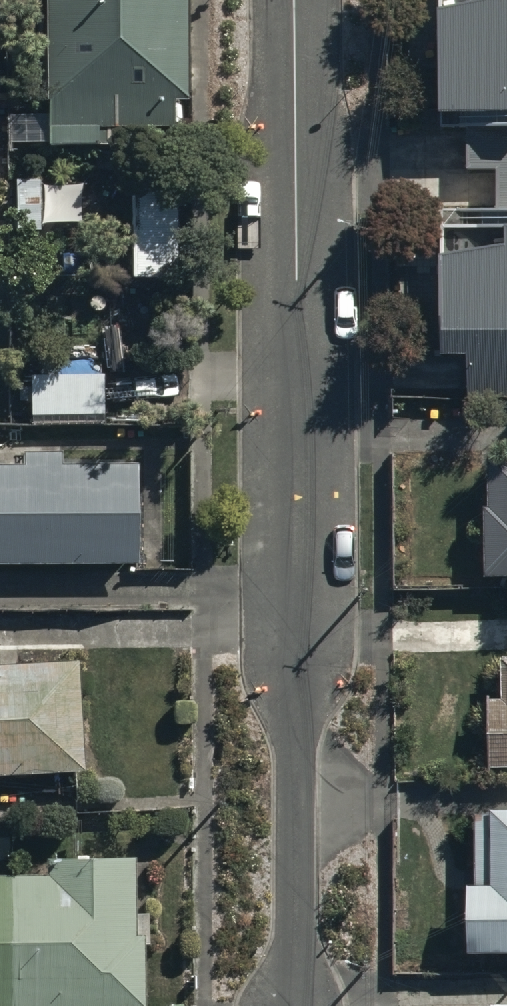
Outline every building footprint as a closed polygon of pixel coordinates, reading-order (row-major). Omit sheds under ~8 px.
[(42,157),(104,157),(104,129),(192,129),(192,0),(41,0),(42,157)] [(445,3),(446,123),(506,122),(506,3),(445,3)] [(439,210),(441,363),(473,362),(473,391),(506,391),(506,209),(439,210)] [(106,377),(33,376),(33,417),(106,418),(106,377)] [(0,468),(0,564),(137,563),(136,467),(0,468)] [(495,586),(506,586),(506,468),(494,468),(495,586)] [(506,773),(506,661),(502,661),(502,698),(489,698),(489,773),(506,773)] [(79,773),(73,667),(0,671),(0,778),(79,773)] [(493,815),(494,890),(474,890),(474,960),(506,960),(506,815),(493,815)] [(0,885),(0,1005),(139,1005),(139,868),(48,868),(48,885),(0,885)]
